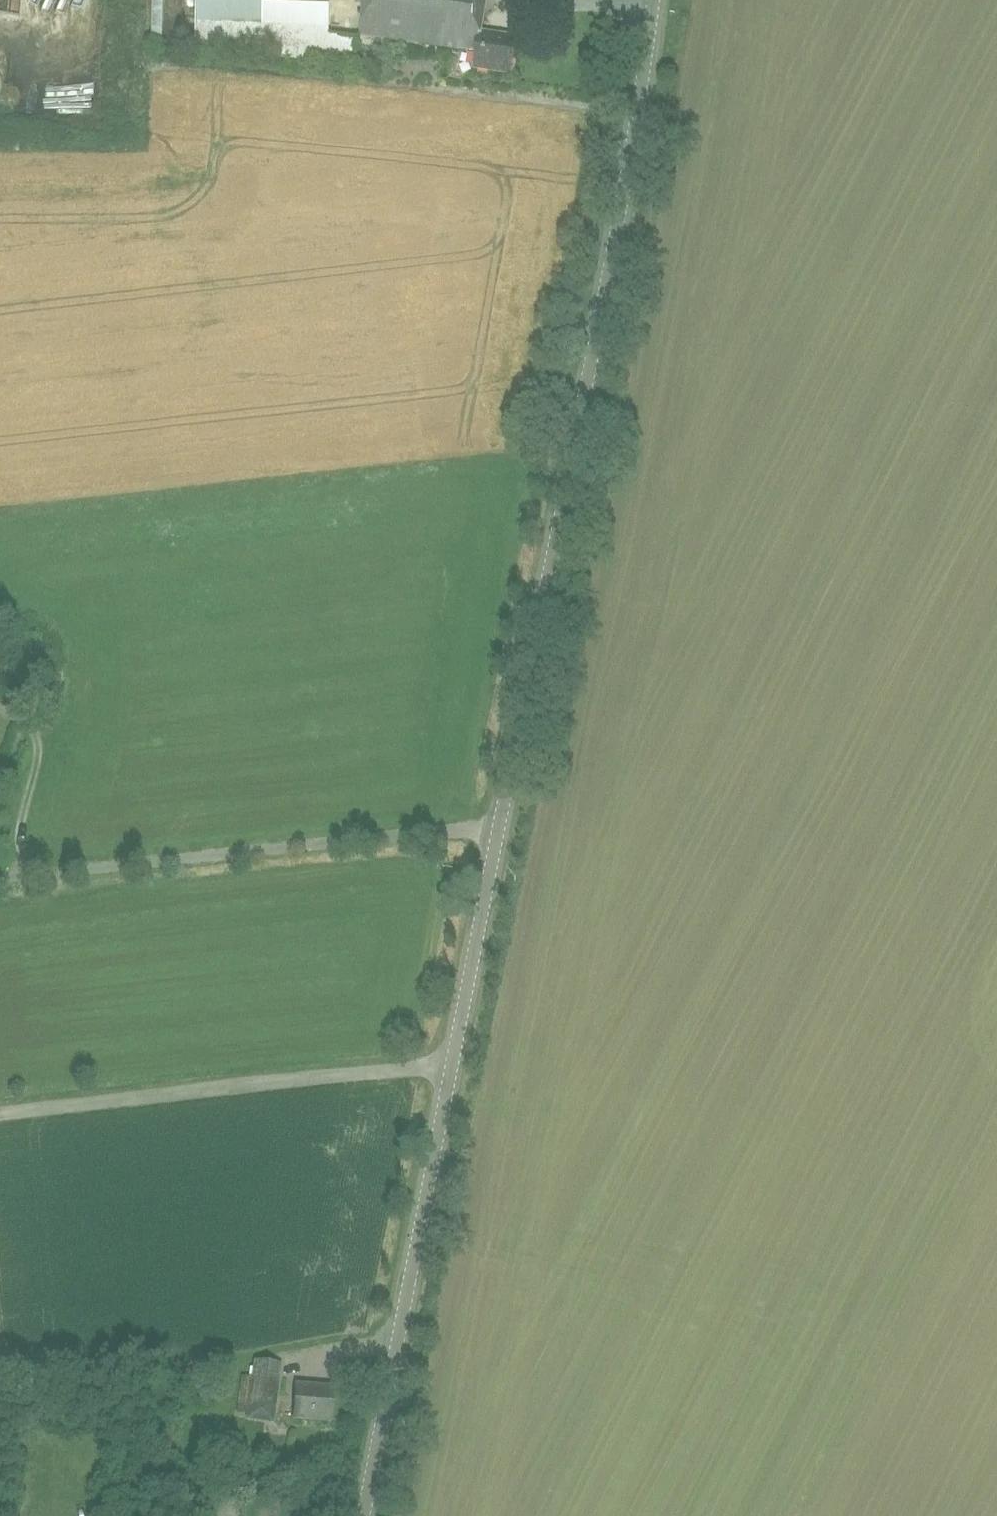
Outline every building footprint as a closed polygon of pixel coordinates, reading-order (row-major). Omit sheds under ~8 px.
[(264,19),(264,0),(198,0),(197,25),(196,51),(353,66),(353,70),(376,73),(377,66),(355,63),(359,38),(329,34),(329,22),(264,19)] [(516,38),(481,33),(485,0),(366,0),(361,35),(477,52),(475,67),(511,73),(516,38)] [(278,1389),(279,1375),(280,1371),(255,1368),(250,1415),(273,1418),(278,1389)] [(332,1422),(334,1389),(296,1386),(294,1419),(332,1422)]
